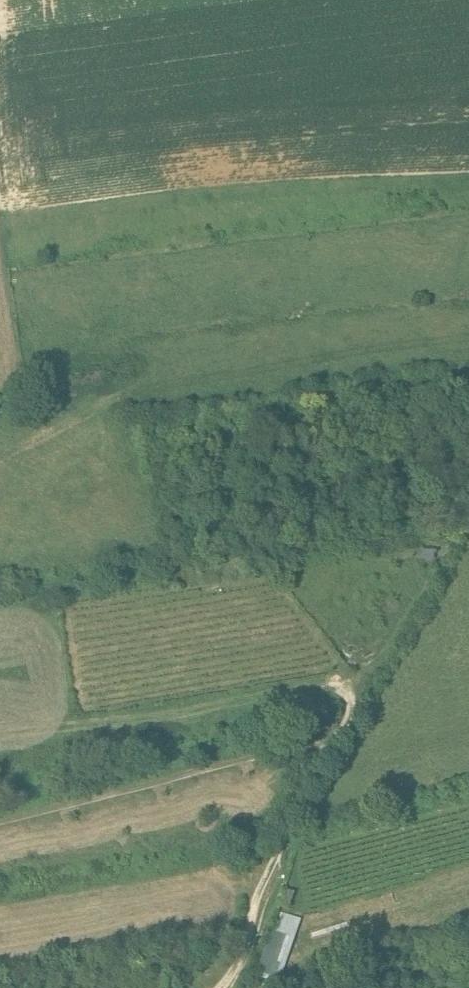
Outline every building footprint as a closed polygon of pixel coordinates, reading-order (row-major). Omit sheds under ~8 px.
[(253,980),(273,987),(275,987),(298,923),(276,915),(253,980)]
